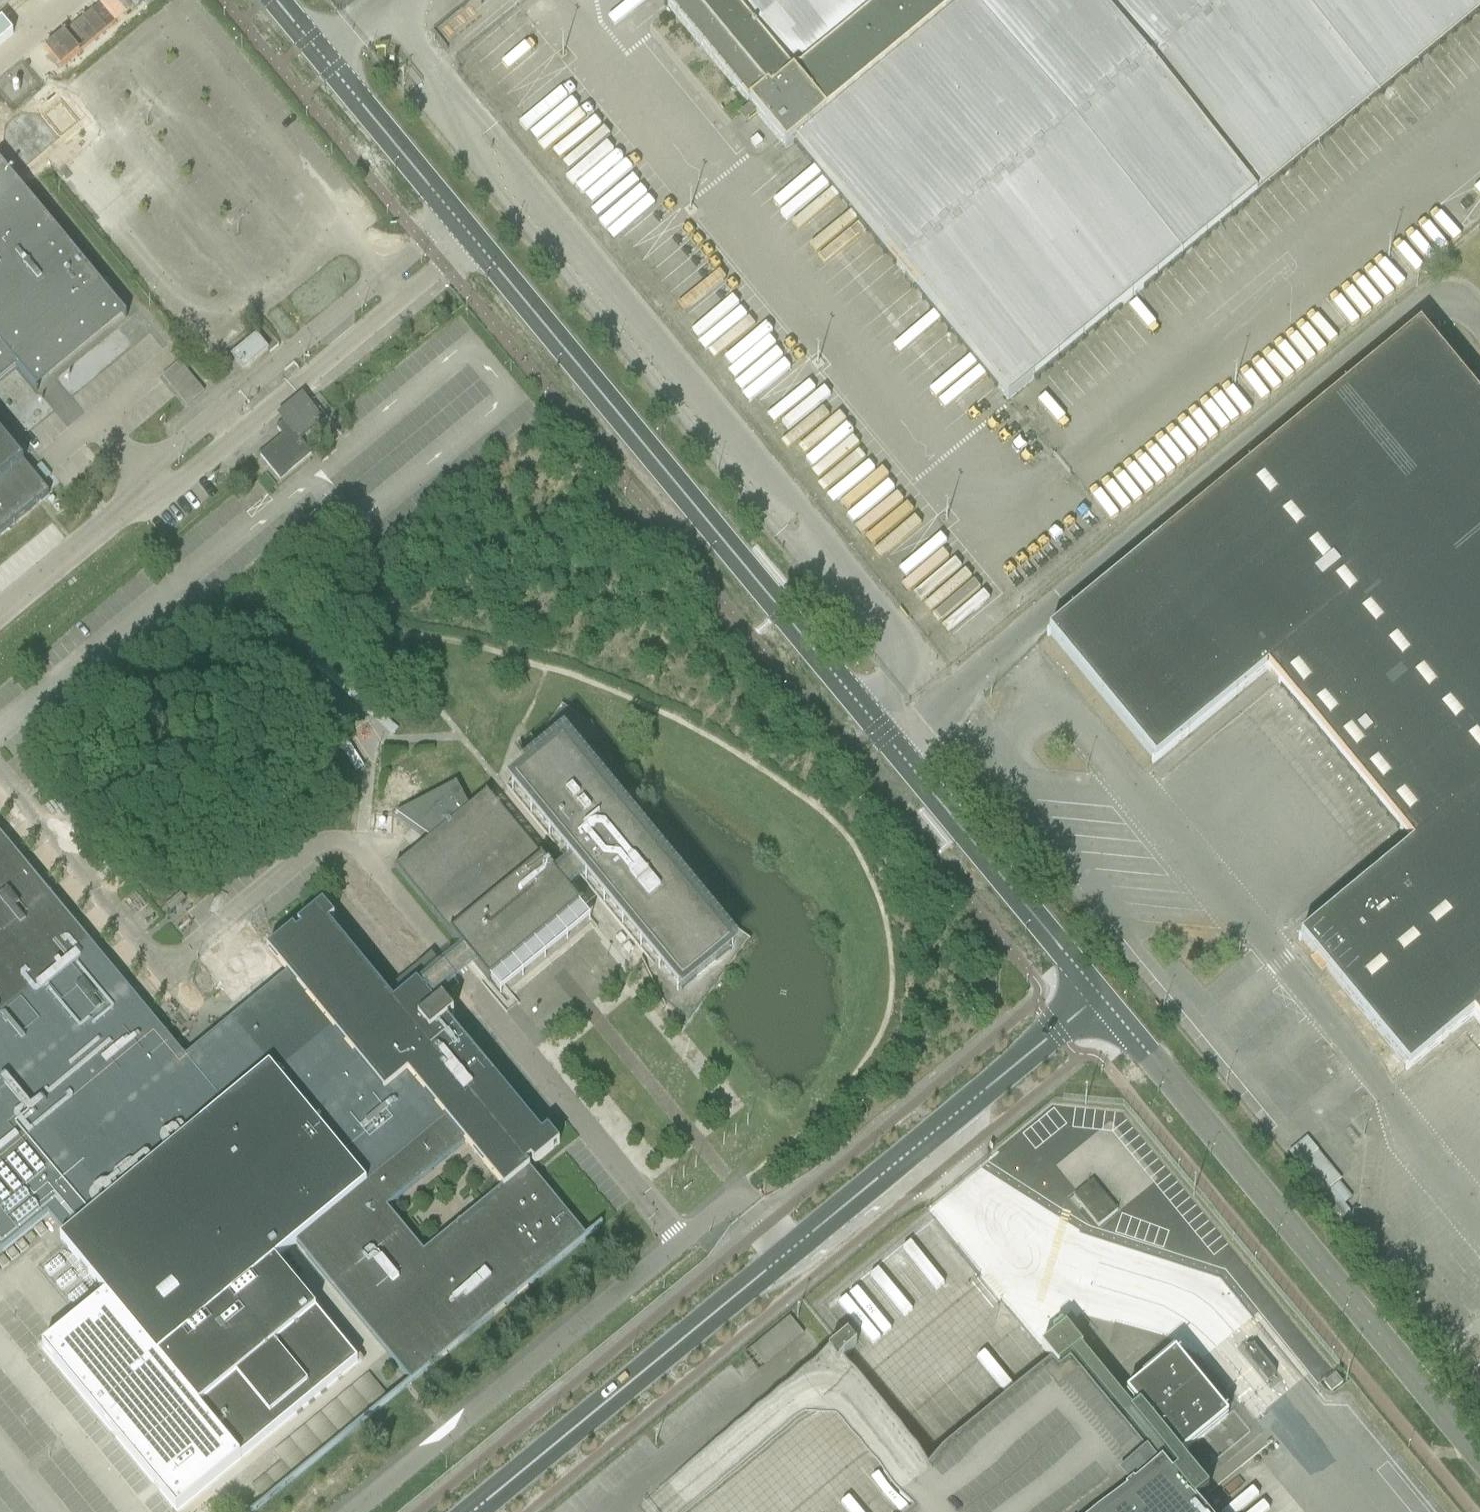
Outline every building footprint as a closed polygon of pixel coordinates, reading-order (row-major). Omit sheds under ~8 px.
[(666,6),(785,150),(794,143),(1007,401),(1479,10),(1479,0),(661,0),(666,6)] [(13,35),(10,32),(2,22),(0,23),(0,46),(13,35)] [(15,366),(36,392),(37,392),(38,391),(33,385),(50,372),(121,314),(125,319),(127,317),(113,301),(101,286),(0,164),(0,379),(15,366)] [(1419,328),(1046,635),(1047,637),(1050,636),(1153,761),(1151,763),(1152,765),(1267,670),(1412,846),(1297,940),(1299,942),(1301,940),(1406,1068),(1404,1070),(1406,1072),(1472,1017),(1479,1026),(1479,402),(1419,328)] [(231,357),(243,371),(268,351),(256,337),(231,357)] [(181,363),(164,376),(186,406),(204,393),(181,363)] [(285,422),(283,424),(276,429),(283,437),(260,457),(279,480),(311,454),(299,440),(320,422),(309,408),(298,416),(293,410),(283,419),(285,422)] [(7,528),(13,524),(41,501),(49,494),(48,494),(0,435),(0,535),(7,528)] [(395,867),(394,868),(464,953),(470,960),(478,971),(485,979),(489,984),(490,983),(489,982),(523,954),(528,959),(538,950),(549,942),(544,936),(579,908),(579,909),(581,908),(565,890),(580,878),(585,874),(682,991),(729,953),(562,750),(515,788),(566,850),(575,861),(556,878),(486,793),(485,793),(485,794),(469,808),(465,812),(450,797),(423,823),(433,837),(429,840),(395,868),(395,867)] [(266,951),(286,975),(184,1058),(0,835),(0,1252),(30,1227),(47,1213),(57,1225),(65,1235),(59,1240),(103,1293),(106,1296),(78,1320),(56,1338),(42,1349),(79,1394),(92,1410),(176,1511),(357,1362),(315,1311),(273,1261),(295,1243),(296,1244),(299,1248),(410,1383),(585,1238),(533,1174),(525,1165),(530,1161),(537,1170),(538,1170),(534,1165),(558,1145),(546,1130),(540,1135),(447,1022),(453,1017),(441,1003),(441,1002),(450,995),(457,989),(458,988),(449,978),(443,970),(430,955),(429,956),(422,962),(384,993),(384,992),(328,924),(334,919),(322,905),(297,925),(293,920),(293,921),(297,926),(300,930),(296,934),(292,929),(288,924),(287,925),(291,930),(266,951)] [(449,978),(458,988),(464,983),(478,971),(470,960),(455,972),(449,978)] [(1073,1196),(1098,1227),(1117,1211),(1092,1181),(1073,1196)] [(1195,1506),(1193,1504),(1207,1493),(1179,1458),(1188,1450),(1192,1455),(1199,1450),(1195,1444),(1226,1418),(1174,1355),(1158,1368),(1126,1395),(1138,1409),(1133,1414),(1080,1349),(1081,1348),(1065,1327),(1040,1348),(1057,1368),(1071,1356),(1160,1465),(1156,1468),(1069,1362),(1057,1371),(1053,1367),(930,1468),(899,1493),(898,1494),(913,1511),(1200,1511),(1195,1506)] [(847,1336),(827,1352),(836,1363),(856,1347),(847,1336)] [(1330,1393),(1342,1383),(1334,1374),(1323,1383),(1330,1393)]
